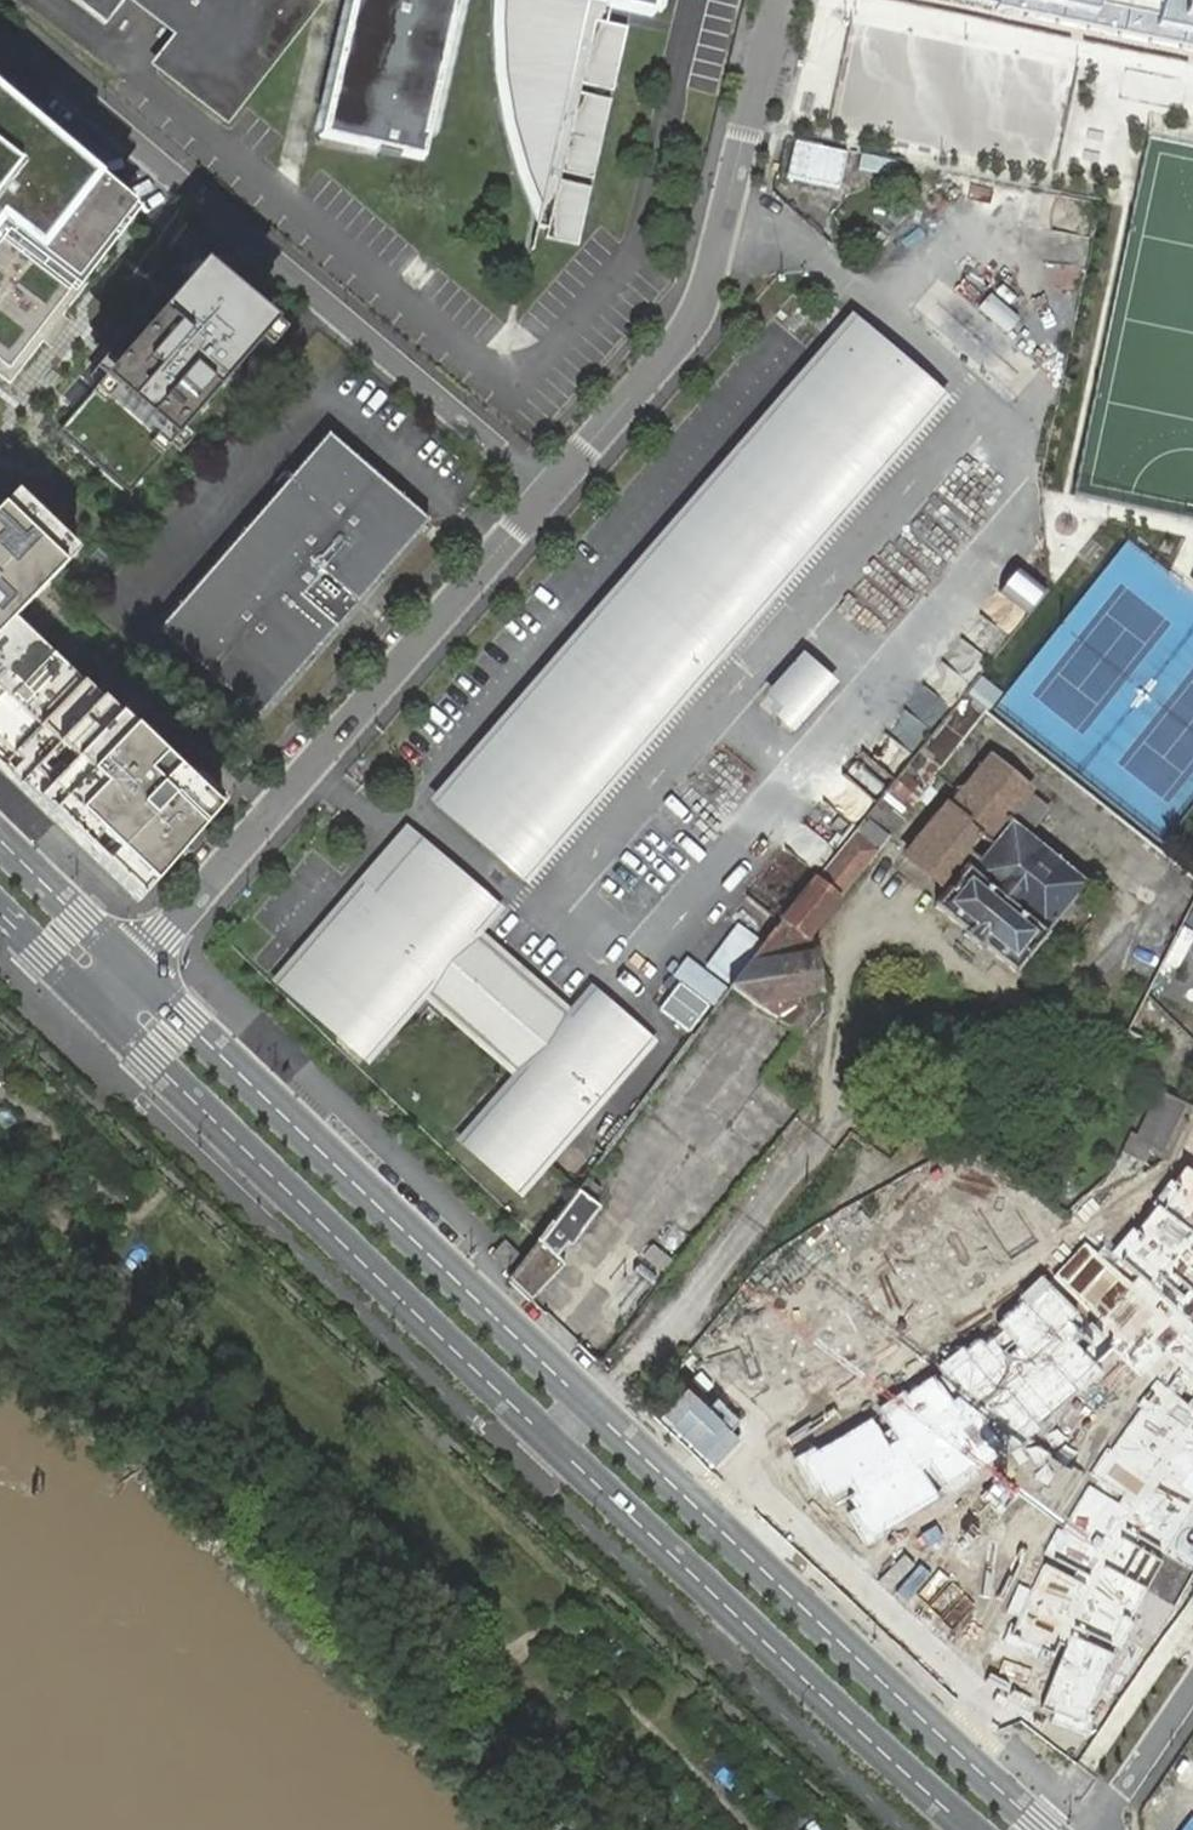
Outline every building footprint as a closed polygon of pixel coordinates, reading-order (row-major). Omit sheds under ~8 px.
[(105,26),(125,1),(173,38),(150,70),(226,127),(320,6),(312,0),(74,0),(105,26)] [(461,0),(354,0),(321,145),(423,169),(461,0)] [(503,5),(503,22),(504,37),(504,54),(505,72),(513,121),(527,171),(547,224),(545,236),(578,245),(592,186),(562,179),(564,172),(593,178),(611,99),(582,92),(584,84),(613,91),(632,10),(652,15),(656,0),(503,0),(503,5)] [(999,8),(1192,53),(1192,0),(1001,0),(999,8)] [(0,97),(0,237),(2,235),(76,294),(143,210),(0,97)] [(279,319),(208,259),(60,433),(131,493),(279,319)] [(1003,332),(1015,317),(986,294),(974,309),(1003,332)] [(940,400),(853,325),(442,800),(528,874),(940,400)] [(429,524),(329,436),(279,494),(282,496),(168,627),(263,709),(376,579),(379,581),(429,524)] [(224,811),(15,616),(79,549),(15,489),(0,505),(0,771),(140,901),(224,811)] [(436,530),(428,539),(442,552),(450,543),(436,530)] [(993,658),(1004,631),(975,619),(964,646),(993,658)] [(803,652),(758,702),(793,734),(839,684),(803,652)] [(975,675),(959,693),(980,711),(996,692),(975,675)] [(855,759),(843,770),(866,795),(878,784),(855,759)] [(1050,928),(1073,899),(1085,884),(1027,836),(1049,809),(988,759),(961,791),(956,788),(943,805),(946,807),(906,855),(949,890),(935,907),(1014,972),(1050,928)] [(916,783),(902,772),(889,789),(783,920),(808,939),(809,937),(912,808),(903,800),(916,783)] [(492,911),(407,837),(282,981),(367,1055),(423,990),(523,1076),(466,1140),(521,1187),(645,1044),(591,997),(570,1021),(471,935),(492,911)] [(808,939),(783,920),(730,987),(802,1037),(821,1013),(809,937),(808,939)] [(660,1010),(690,1033),(711,1007),(681,984),(660,1010)] [(1150,1089),(1130,1138),(1166,1152),(1186,1104),(1150,1089)] [(588,1115),(577,1130),(552,1164),(578,1183),(635,1104),(617,1091),(596,1120),(588,1115)] [(1090,1725),(1147,1589),(1192,1499),(1192,1324),(1187,1318),(1192,1312),(1192,1156),(1188,1166),(1106,1258),(1086,1246),(1040,1277),(910,1394),(800,1459),(846,1552),(1018,1448),(1104,1366),(1142,1333),(1175,1366),(1123,1431),(1073,1504),(1029,1589),(1003,1635),(1060,1661),(1044,1705),(1090,1725)] [(600,1208),(579,1191),(541,1241),(539,1243),(511,1281),(531,1300),(566,1266),(557,1257),(566,1242),(571,1245),(600,1208)] [(976,1723),(1006,1744),(1055,1672),(1025,1651),(976,1723)]
